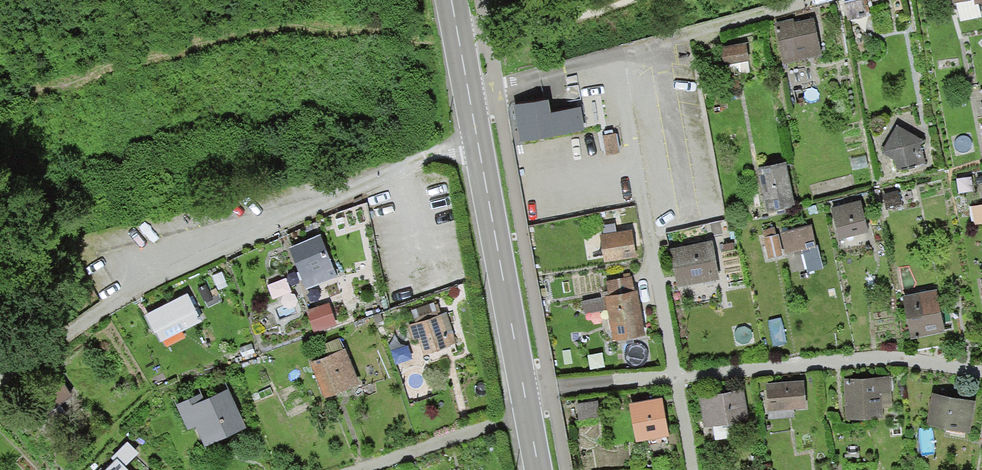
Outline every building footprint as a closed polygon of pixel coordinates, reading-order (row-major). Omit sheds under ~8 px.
[(813,16),(776,23),(783,61),(820,54),(813,16)] [(744,41),(720,45),(723,63),(748,59),(744,41)] [(547,95),(513,101),(521,142),(588,130),(583,102),(549,108),(547,95)] [(923,139),(896,124),(881,152),(907,166),(923,139)] [(785,161),(757,167),(766,210),(794,204),(785,161)] [(860,196),(830,203),(838,239),(868,232),(860,196)] [(811,225),(780,233),(786,255),(791,273),(822,265),(811,225)] [(630,226),(595,234),(601,261),(636,252),(630,226)] [(320,235),(286,248),(302,289),(336,276),(320,235)] [(708,238),(669,246),(678,287),(717,279),(708,238)] [(633,275),(601,282),(614,340),(645,333),(633,275)] [(936,288),(902,295),(911,339),(944,332),(936,288)] [(185,293),(142,314),(158,345),(200,324),(185,293)] [(446,312),(406,323),(416,357),(456,345),(446,312)] [(345,348),(311,362),(326,398),(360,384),(345,348)] [(59,372),(39,386),(54,408),(74,393),(59,372)] [(891,377),(843,379),(845,418),(885,416),(884,406),(893,406),(891,377)] [(803,379),(765,383),(768,417),(806,414),(803,379)] [(200,391),(175,402),(186,427),(194,424),(204,447),(245,428),(227,388),(203,399),(200,391)] [(741,388),(695,396),(701,427),(747,419),(741,388)] [(975,400),(932,392),(926,424),(969,432),(975,400)] [(660,395),(629,401),(636,438),(667,433),(660,395)] [(95,469),(126,469),(123,467),(139,452),(127,440),(95,469)]
